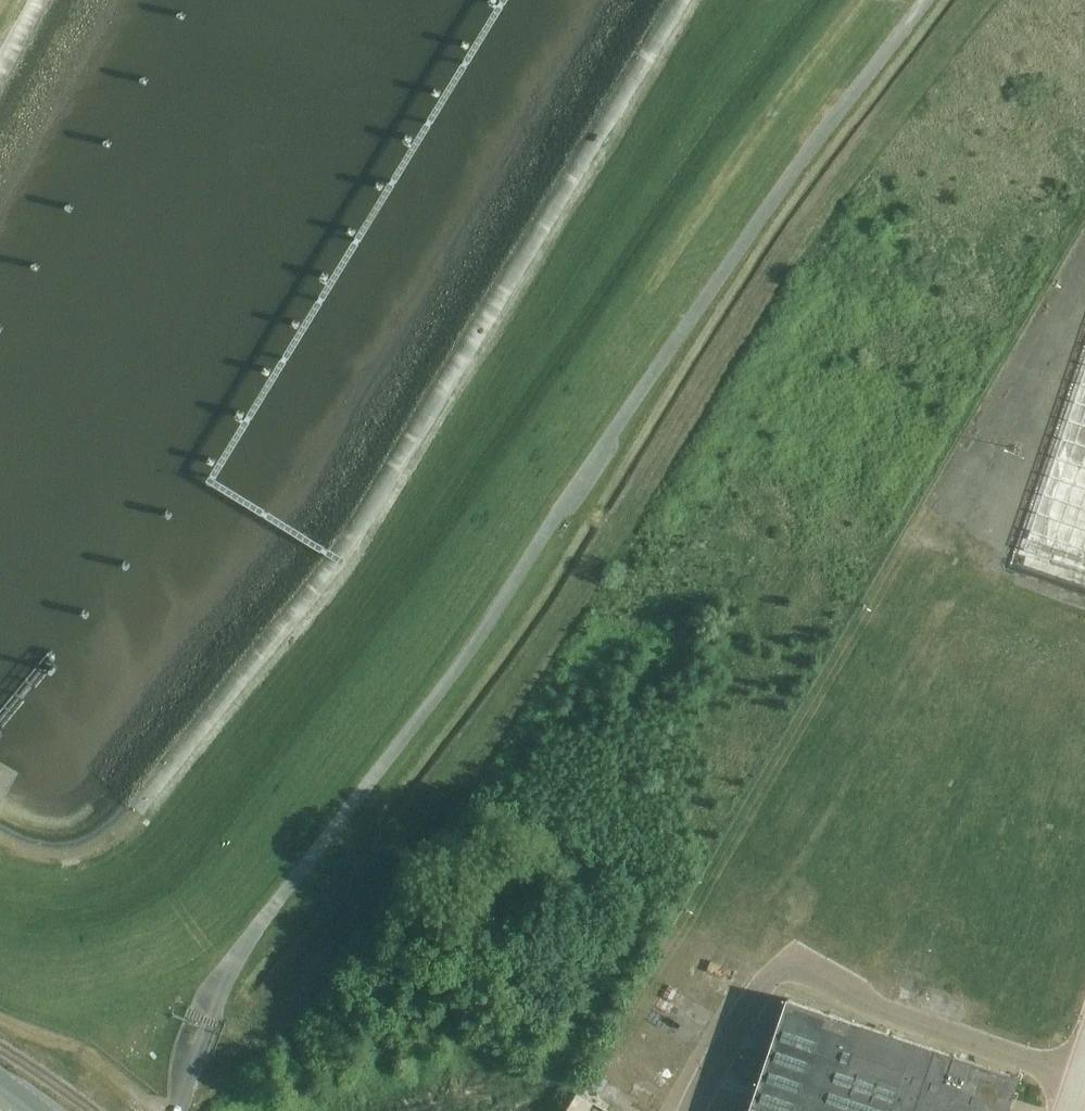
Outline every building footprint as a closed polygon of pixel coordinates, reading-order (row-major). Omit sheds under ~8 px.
[(1020,1072),(797,998),(759,1110),(1007,1110),(1020,1072)] [(691,1056),(699,1033),(661,1021),(658,1031),(648,1027),(644,1040),(691,1056)] [(601,1073),(588,1098),(612,1110),(625,1085),(601,1073)]
